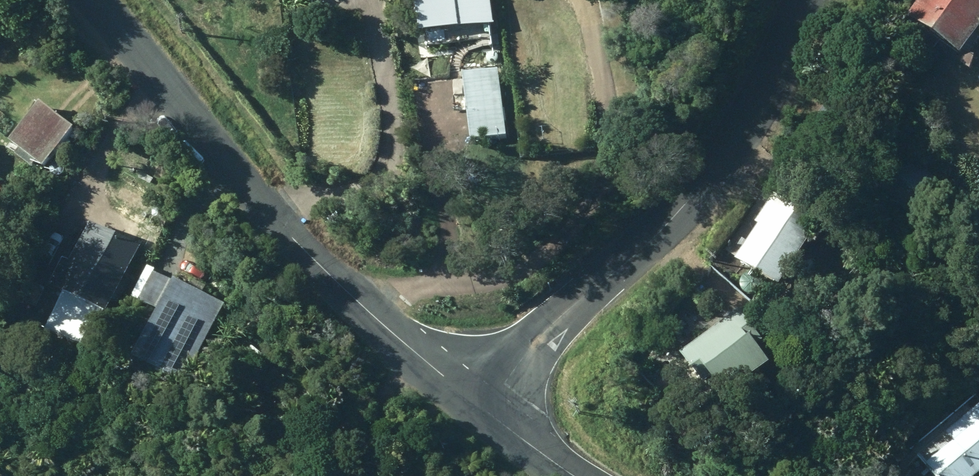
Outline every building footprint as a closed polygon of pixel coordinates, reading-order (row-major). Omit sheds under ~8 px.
[(494,20),(491,0),(416,0),(421,31),(494,20)] [(978,24),(978,0),(917,0),(907,14),(945,38),(938,48),(967,67),(976,54),(964,46),(978,24)] [(462,69),(469,129),(506,125),(499,65),(462,69)] [(48,166),(82,124),(48,98),(15,140),(25,147),(21,152),(38,165),(42,161),(48,166)] [(779,282),(819,219),(773,190),(754,220),(757,222),(737,254),(779,282)] [(115,310),(146,244),(94,220),(76,257),(70,255),(57,283),(115,310)] [(192,378),(230,303),(177,277),(176,279),(157,270),(144,296),(167,308),(144,354),(192,378)] [(16,299),(43,314),(56,292),(29,277),(16,299)] [(738,306),(679,349),(704,381),(761,338),(738,306)] [(940,475),(973,475),(978,471),(978,402),(920,452),(940,475)]
